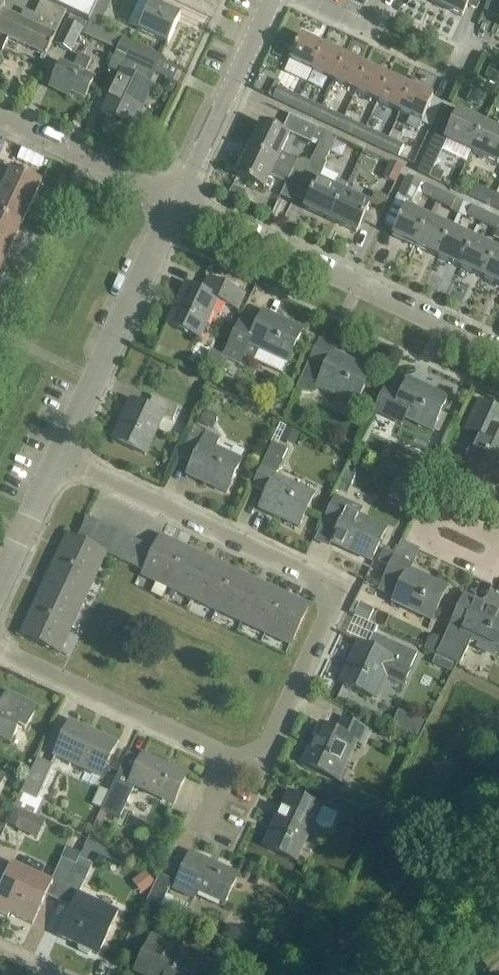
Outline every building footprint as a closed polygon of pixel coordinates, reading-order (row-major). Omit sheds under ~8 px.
[(0,2),(0,33),(47,55),(67,11),(44,0),(42,0),(35,15),(25,10),(22,17),(4,9),(6,5),(0,2)] [(73,14),(91,22),(92,19),(90,18),(99,0),(44,0),(67,11),(73,14)] [(91,22),(101,27),(104,20),(113,0),(99,0),(90,18),(92,19),(91,22)] [(163,8),(152,2),(153,0),(140,0),(135,11),(146,17),(140,30),(169,44),(181,16),(163,8)] [(437,4),(463,16),(470,0),(439,0),(437,4)] [(485,9),(498,16),(498,0),(490,0),(485,9)] [(86,32),(91,22),(73,14),(70,20),(69,20),(58,43),(73,50),(81,33),(85,35),(86,32)] [(123,38),(101,27),(91,22),(86,32),(118,48),(123,38)] [(291,60),(313,70),(324,46),(302,36),(291,60)] [(122,72),(112,93),(103,111),(104,111),(106,107),(119,113),(117,117),(131,124),(150,84),(149,83),(154,73),(155,73),(163,57),(145,48),(123,38),(118,48),(109,66),(122,72)] [(346,57),(324,46),(313,70),(335,81),(346,57)] [(63,62),(60,69),(51,87),(70,96),(72,92),(85,98),(95,78),(86,74),(93,59),(80,53),(73,67),(63,62)] [(335,81),(357,91),(368,67),(346,57),(335,81)] [(485,77),(498,84),(498,68),(491,64),(485,77)] [(390,77),(368,67),(357,91),(379,101),(390,77)] [(379,101),(401,112),(412,88),(390,77),(379,101)] [(168,79),(163,90),(175,95),(180,84),(168,79)] [(276,79),(268,95),(273,97),(278,86),(280,81),(276,79)] [(295,108),(300,97),(278,86),(273,97),(295,108)] [(401,112),(411,116),(407,125),(419,130),(423,122),(432,127),(443,102),(412,88),(401,112)] [(322,107),(300,97),(295,108),(317,118),(322,107)] [(339,128),(344,117),(322,107),(317,118),(339,128)] [(467,162),(472,152),(485,124),(459,112),(458,114),(448,109),(419,172),(430,177),(442,151),(467,162)] [(326,131),(293,116),(286,130),(312,143),(314,140),(321,143),(326,131)] [(366,127),(344,117),(339,128),(361,139),(366,127)] [(289,137),(279,132),(261,124),(249,150),(305,176),(309,166),(282,153),(289,137)] [(497,129),(485,124),(472,152),(498,163),(498,162),(498,124),(497,129)] [(383,149),(388,138),(366,127),(361,139),(383,149)] [(333,220),(346,192),(344,191),(348,184),(337,178),(334,186),(321,180),(329,162),(327,162),(339,136),(326,131),(321,143),(314,157),(309,166),(305,176),(296,195),(308,201),(305,208),(333,220)] [(405,145),(388,138),(383,149),(399,156),(405,145)] [(296,195),(305,176),(249,150),(237,175),(265,189),(271,174),(288,182),(281,195),(293,201),(296,195)] [(391,162),(383,179),(396,185),(404,168),(391,162)] [(2,190),(32,204),(42,182),(12,168),(2,190)] [(393,235),(416,246),(429,217),(406,207),(408,201),(417,205),(422,195),(437,202),(442,191),(426,184),(426,185),(422,183),(408,176),(400,195),(398,194),(385,223),(396,228),(393,235)] [(234,185),(229,194),(242,200),(247,191),(234,185)] [(22,226),(32,204),(2,190),(0,193),(0,215),(22,226)] [(360,219),(375,227),(389,198),(376,191),(370,203),(346,192),(333,220),(354,231),(360,219)] [(464,202),(442,191),(437,202),(452,209),(451,211),(459,214),(464,202)] [(468,216),(483,223),(488,213),(473,206),(468,216)] [(483,223),(498,231),(496,234),(498,236),(498,218),(488,213),(483,223)] [(12,247),(22,226),(0,215),(0,242),(12,247)] [(416,246),(439,256),(452,228),(429,217),(416,246)] [(439,256),(462,267),(475,239),(452,228),(439,256)] [(498,250),(475,239),(462,267),(485,278),(498,250)] [(2,269),(12,247),(0,242),(0,268),(2,269)] [(498,284),(498,250),(485,278),(498,284)] [(219,300),(236,307),(242,293),(209,278),(203,291),(186,284),(177,305),(180,306),(172,324),(168,322),(168,324),(180,329),(201,339),(219,300)] [(242,318),(233,336),(223,357),(240,365),(245,354),(255,359),(260,349),(288,362),(303,330),(302,329),(300,332),(283,324),(284,321),(264,311),(257,326),(242,318)] [(320,340),(305,374),(296,392),(316,394),(319,387),(357,405),(373,371),(371,370),(369,374),(352,365),(354,362),(334,353),(336,348),(320,340)] [(438,419),(440,416),(441,412),(448,398),(447,397),(445,400),(428,392),(429,389),(408,379),(401,394),(386,387),(375,412),(403,425),(406,419),(432,431),(438,419)] [(378,389),(374,398),(378,401),(383,391),(378,389)] [(146,455),(164,416),(173,420),(179,408),(154,396),(148,407),(132,400),(122,421),(125,422),(117,439),(114,438),(113,439),(146,455)] [(480,400),(466,429),(479,435),(466,463),(498,479),(498,478),(498,477),(496,475),(498,469),(498,409),(480,400)] [(200,422),(213,429),(219,416),(206,409),(200,422)] [(440,416),(438,419),(444,422),(448,415),(441,412),(440,416)] [(179,458),(192,464),(187,474),(208,484),(210,481),(227,489),(226,492),(227,493),(242,461),(216,448),(222,437),(207,430),(206,431),(194,426),(179,458)] [(280,440),(294,446),(300,433),(286,426),(280,440)] [(273,443),(261,468),(252,487),(267,493),(260,508),(281,518),(282,515),(300,523),(298,526),(300,527),(308,509),(315,495),(276,477),(288,450),(273,443)] [(343,479),(338,491),(346,495),(352,484),(343,479)] [(406,483),(400,495),(413,501),(418,489),(406,483)] [(339,528),(332,542),(353,552),(355,549),(372,557),(370,560),(372,561),(387,528),(360,516),(363,508),(337,495),(325,521),(339,528)] [(99,522),(88,517),(77,539),(89,545),(99,522)] [(89,545),(100,550),(110,527),(99,522),(89,545)] [(107,553),(111,555),(122,533),(110,527),(100,550),(107,553)] [(111,555),(122,560),(133,538),(122,533),(111,555)] [(56,560),(95,578),(107,553),(100,550),(89,545),(77,539),(67,535),(72,538),(65,550),(61,548),(56,560)] [(168,587),(187,548),(175,542),(173,546),(160,541),(162,536),(161,536),(155,548),(145,571),(143,575),(168,587)] [(122,560),(133,565),(144,543),(133,538),(122,560)] [(145,571),(155,548),(144,543),(133,565),(145,571)] [(187,548),(168,587),(193,598),(211,559),(210,559),(208,563),(196,557),(198,553),(187,548)] [(393,602),(433,620),(448,588),(446,587),(445,590),(427,582),(429,579),(410,570),(413,564),(395,555),(380,588),(396,596),(393,602)] [(211,559),(193,598),(217,610),(236,571),(224,565),(222,570),(209,564),(211,559)] [(56,560),(50,571),(55,573),(49,586),(44,584),(84,603),(95,578),(56,560)] [(236,571),(217,610),(242,621),(260,582),(258,586),(245,580),(247,576),(236,571)] [(266,633),(285,593),(273,588),(271,593),(259,587),(261,582),(260,582),(242,621),(266,633)] [(72,627),(83,604),(84,603),(44,584),(44,585),(48,587),(42,599),(38,597),(33,609),(72,627)] [(285,593),(266,633),(292,645),(310,605),(309,605),(307,609),(294,603),(296,599),(285,593)] [(438,653),(461,663),(472,639),(498,651),(498,616),(495,614),(496,610),(475,601),(473,605),(462,600),(444,639),(438,653)] [(374,609),(361,603),(356,614),(369,620),(374,609)] [(60,653),(67,638),(72,627),(33,609),(27,620),(32,622),(26,635),(21,633),(21,634),(60,653)] [(417,653),(392,642),(374,634),(368,647),(359,642),(349,663),(353,665),(345,682),(341,680),(340,682),(373,697),(383,677),(405,687),(412,670),(410,669),(417,653)] [(11,744),(19,728),(26,731),(37,706),(14,695),(6,710),(0,707),(0,738),(11,744)] [(371,730),(361,726),(343,717),(336,731),(321,724),(311,745),(315,746),(306,764),(303,762),(302,763),(335,779),(354,740),(364,745),(371,730)] [(71,721),(62,740),(55,754),(101,777),(109,761),(117,743),(95,733),(95,735),(87,731),(87,729),(71,721)] [(412,722),(407,733),(418,739),(423,728),(412,722)] [(120,771),(111,789),(110,792),(102,809),(101,809),(120,818),(127,803),(136,785),(174,803),(187,775),(182,773),(180,776),(164,769),(166,765),(143,755),(133,777),(120,771)] [(39,758),(16,806),(40,817),(47,802),(38,797),(53,765),(39,758)] [(102,809),(110,792),(99,788),(92,804),(102,809)] [(297,861),(315,823),(331,830),(338,815),(322,807),(289,792),(273,827),(276,829),(268,846),(265,844),(264,846),(282,854),(297,861)] [(371,797),(363,812),(369,815),(382,822),(384,817),(390,806),(371,797)] [(17,808),(9,825),(38,838),(46,821),(17,808)] [(88,850),(128,868),(132,860),(88,840),(81,855),(85,857),(88,850)] [(147,902),(161,908),(177,916),(180,909),(164,902),(170,888),(176,891),(176,890),(194,899),(198,891),(225,904),(231,893),(239,875),(191,852),(177,882),(160,874),(147,902)] [(80,858),(72,875),(59,901),(72,907),(59,936),(99,955),(107,937),(119,912),(80,893),(94,864),(80,858)] [(1,887),(0,890),(0,908),(33,924),(47,895),(59,901),(72,875),(59,868),(52,881),(13,862),(1,887)] [(146,872),(133,882),(143,894),(156,884),(146,872)] [(229,924),(223,935),(239,943),(242,936),(240,929),(229,924)] [(144,954),(136,972),(142,974),(193,974),(197,967),(176,957),(180,950),(152,937),(144,954)] [(251,942),(247,949),(261,955),(264,949),(251,942)]
